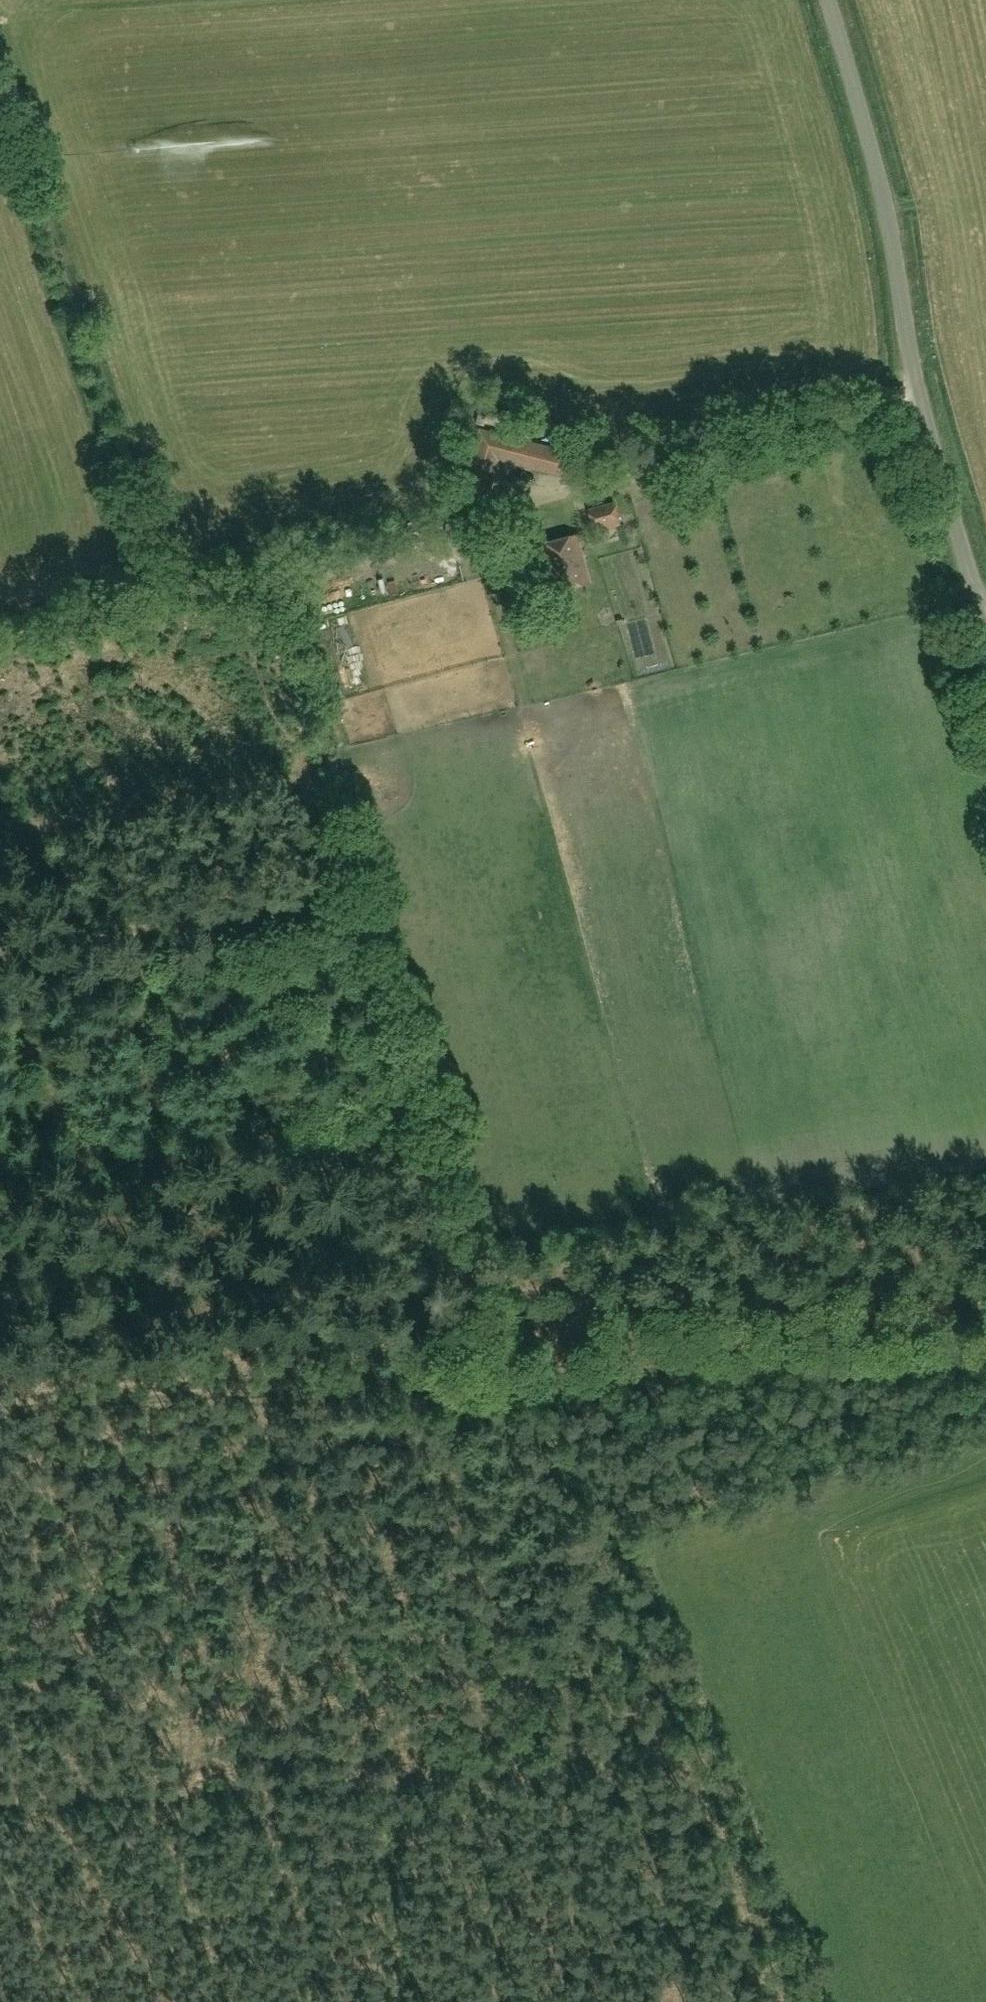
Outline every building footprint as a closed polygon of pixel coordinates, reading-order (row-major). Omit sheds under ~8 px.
[(540,469),(563,475),(569,452),(482,428),(468,481),(491,487),(492,486),(484,484),(495,445),(502,446),(501,450),(542,461),(540,469)] [(614,503),(588,509),(594,534),(620,527),(614,503)] [(539,544),(551,591),(590,582),(578,535),(539,544)]
